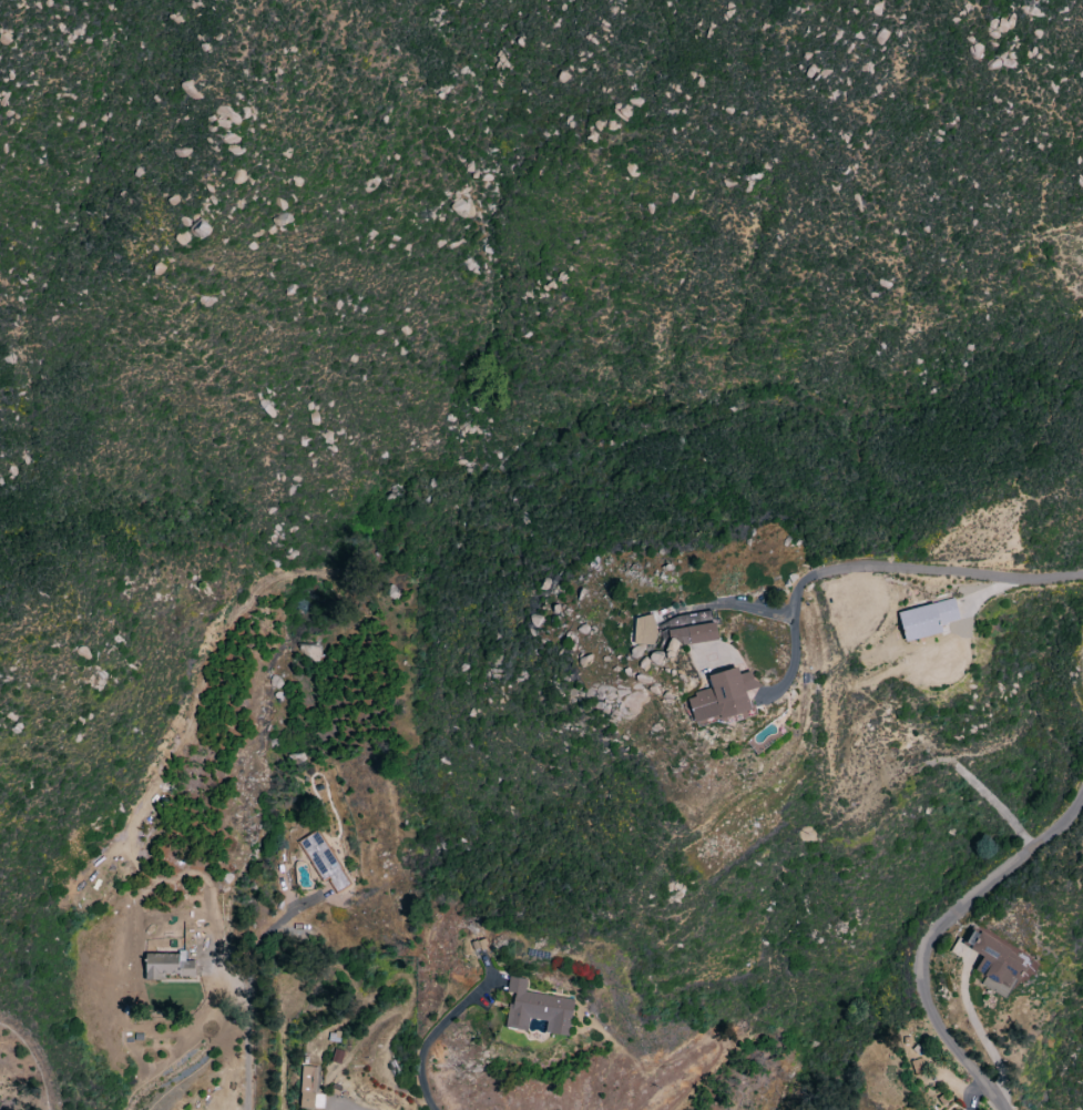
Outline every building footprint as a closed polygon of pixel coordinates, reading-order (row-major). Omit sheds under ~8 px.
[(942,634),(940,625),(959,621),(954,599),(897,612),(905,643),(942,634)] [(667,629),(668,646),(717,642),(716,625),(667,629)] [(708,678),(735,670),(737,676),(750,673),(752,679),(762,688),(745,692),(750,711),(721,720),(719,715),(694,723),(687,700),(695,697),(694,693),(712,688),(708,678)] [(320,881),(328,877),(336,893),(348,886),(319,831),(299,842),(320,881)] [(982,957),(974,971),(985,977),(981,984),(1006,998),(1023,967),(1006,957),(1010,950),(973,930),(964,946),(982,957)] [(145,954),(144,981),(164,981),(164,977),(194,977),(194,961),(185,961),(185,950),(154,949),(154,954),(145,954)] [(568,1037),(573,1000),(525,993),(527,980),(508,977),(506,993),(511,994),(506,1029),(527,1032),(529,1020),(546,1022),(544,1033),(568,1037)] [(300,1109),(315,1109),(315,1093),(316,1093),(317,1067),(302,1067),(300,1109)]
